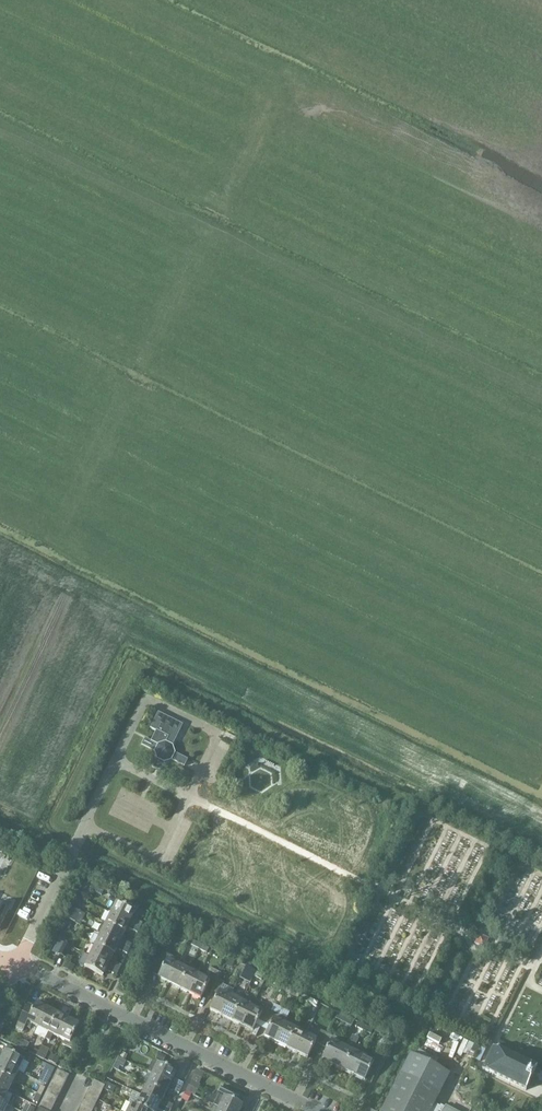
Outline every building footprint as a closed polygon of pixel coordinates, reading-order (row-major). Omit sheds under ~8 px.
[(182,725),(175,722),(157,713),(149,728),(157,732),(152,742),(144,738),(141,746),(154,752),(157,759),(153,767),(160,771),(163,763),(171,760),(184,767),(187,760),(175,754),(172,746),(182,725)] [(119,897),(110,914),(139,929),(142,924),(131,919),(137,907),(119,897)] [(8,910),(0,906),(0,926),(8,910)] [(71,908),(66,918),(74,922),(79,911),(71,908)] [(137,934),(139,929),(110,914),(105,925),(124,934),(127,928),(137,934)] [(102,923),(97,934),(100,935),(129,950),(131,945),(121,940),(124,934),(105,925),(102,923)] [(478,934),(474,944),(483,949),(488,939),(478,934)] [(116,950),(127,955),(129,950),(100,935),(95,946),(113,955),(116,950)] [(191,946),(198,950),(201,945),(193,941),(191,946)] [(64,943),(58,955),(65,958),(70,947),(64,943)] [(209,949),(201,945),(198,950),(206,953),(209,949)] [(110,961),(113,955),(95,946),(89,957),(119,971),(121,966),(110,961)] [(160,972),(157,978),(168,984),(177,965),(171,963),(173,958),(163,953),(157,965),(155,970),(160,972)] [(106,971),(116,976),(119,971),(89,957),(84,967),(103,977),(106,971)] [(179,989),(188,971),(190,966),(184,964),(182,968),(177,965),(168,984),(179,989)] [(188,971),(179,989),(189,994),(198,976),(192,973),(195,968),(190,966),(188,971)] [(241,971),(245,972),(253,976),(255,972),(244,966),(241,971)] [(204,979),(198,976),(189,994),(201,1000),(206,989),(211,992),(217,980),(220,975),(221,973),(209,968),(204,979)] [(210,1010),(220,1015),(230,997),(228,996),(230,992),(221,988),(224,983),(222,982),(226,974),(222,972),(220,976),(220,975),(217,980),(211,992),(217,995),(210,1010)] [(263,976),(255,972),(253,976),(261,980),(263,976)] [(300,1000),(308,1004),(310,999),(302,995),(300,1000)] [(220,1015),(231,1021),(240,1002),(230,997),(220,1015)] [(318,1003),(310,999),(308,1004),(315,1007),(318,1003)] [(16,1028),(16,1029),(22,1032),(24,1028),(25,1027),(29,1029),(31,1025),(36,1027),(46,1009),(44,1008),(45,1005),(37,1001),(36,1004),(35,1004),(33,1009),(27,1006),(24,1012),(16,1028)] [(240,1002),(231,1021),(242,1026),(251,1007),(240,1002)] [(253,1003),(251,1007),(242,1026),(253,1032),(256,1025),(262,1028),(264,1024),(270,1012),(253,1003)] [(46,1009),(36,1027),(47,1033),(56,1014),(46,1009)] [(270,1012),(264,1024),(262,1028),(267,1031),(264,1037),(275,1043),(284,1024),(286,1020),(270,1012)] [(47,1033),(44,1039),(49,1041),(52,1035),(58,1038),(67,1019),(56,1014),(50,1028),(47,1033)] [(67,1019),(58,1038),(64,1041),(62,1045),(73,1051),(79,1038),(73,1035),(78,1025),(67,1019)] [(354,1027),(362,1031),(365,1026),(357,1022),(354,1027)] [(295,1029),(284,1024),(275,1043),(286,1048),(295,1029)] [(373,1030),(365,1026),(362,1031),(370,1034),(373,1030)] [(306,1035),(295,1029),(286,1048),(297,1053),(306,1035)] [(320,1031),(316,1040),(306,1035),(297,1053),(307,1059),(315,1043),(321,1046),(327,1034),(320,1031)] [(338,1039),(327,1034),(321,1046),(327,1049),(321,1060),(332,1065),(341,1047),(336,1044),(338,1039)] [(332,1065),(343,1070),(352,1052),(354,1047),(349,1044),(346,1049),(341,1047),(332,1065)] [(0,1060),(0,1063),(17,1071),(23,1074),(28,1064),(27,1063),(30,1057),(18,1051),(7,1046),(4,1052),(0,1060)] [(352,1052),(343,1070),(353,1076),(363,1057),(357,1054),(359,1049),(354,1047),(352,1052)] [(493,1047),(482,1070),(525,1091),(537,1068),(525,1062),(527,1059),(504,1048),(503,1051),(493,1047)] [(30,1048),(28,1053),(36,1056),(38,1052),(30,1048)] [(46,1056),(38,1052),(36,1056),(44,1060),(46,1056)] [(368,1060),(363,1057),(353,1076),(364,1081),(367,1074),(373,1077),(382,1059),(371,1053),(368,1060)] [(445,1108),(444,1109),(439,1107),(439,1108),(433,1105),(449,1074),(410,1054),(382,1110),(452,1110),(445,1108)] [(119,1058),(118,1057),(112,1069),(117,1071),(119,1066),(122,1068),(126,1061),(125,1061),(119,1058)] [(152,1061),(146,1072),(151,1075),(181,1089),(184,1085),(173,1079),(176,1073),(157,1064),(152,1061)] [(12,1082),(17,1071),(0,1063),(0,1076),(12,1082)] [(48,1065),(40,1082),(46,1085),(54,1068),(48,1065)] [(57,1070),(54,1077),(65,1082),(68,1076),(57,1070)] [(168,1089),(179,1094),(181,1089),(151,1075),(146,1085),(165,1095),(168,1089)] [(0,1076),(0,1089),(7,1093),(12,1082),(0,1076)] [(54,1077),(51,1083),(62,1088),(65,1082),(54,1077)] [(93,1080),(90,1087),(101,1092),(104,1086),(93,1080)] [(191,1081),(185,1091),(194,1095),(199,1085),(191,1081)] [(51,1083),(48,1089),(59,1095),(62,1088),(51,1083)] [(146,1085),(141,1096),(171,1110),(173,1106),(162,1101),(165,1095),(146,1085)] [(40,1086),(36,1094),(41,1096),(45,1089),(40,1086)] [(101,1092),(90,1087),(87,1093),(98,1099),(101,1092)] [(218,1108),(219,1108),(225,1110),(240,1110),(242,1106),(236,1104),(239,1098),(221,1088),(217,1095),(219,1096),(214,1106),(218,1108)] [(2,1103),(7,1106),(12,1095),(7,1093),(0,1089),(0,1103),(2,1103)] [(56,1101),(59,1095),(48,1089),(45,1095),(56,1101)] [(128,1102),(131,1104),(136,1106),(145,1110),(157,1110),(159,1110),(170,1110),(171,1110),(141,1096),(133,1092),(128,1102)] [(87,1093),(84,1099),(95,1105),(98,1099),(87,1093)] [(32,1102),(36,1104),(37,1104),(41,1096),(36,1094),(32,1102)] [(53,1107),(56,1101),(45,1095),(41,1102),(53,1107)] [(84,1099),(81,1106),(91,1110),(92,1110),(95,1105),(84,1099)] [(43,1110),(51,1110),(53,1107),(41,1102),(38,1108),(43,1110)]
